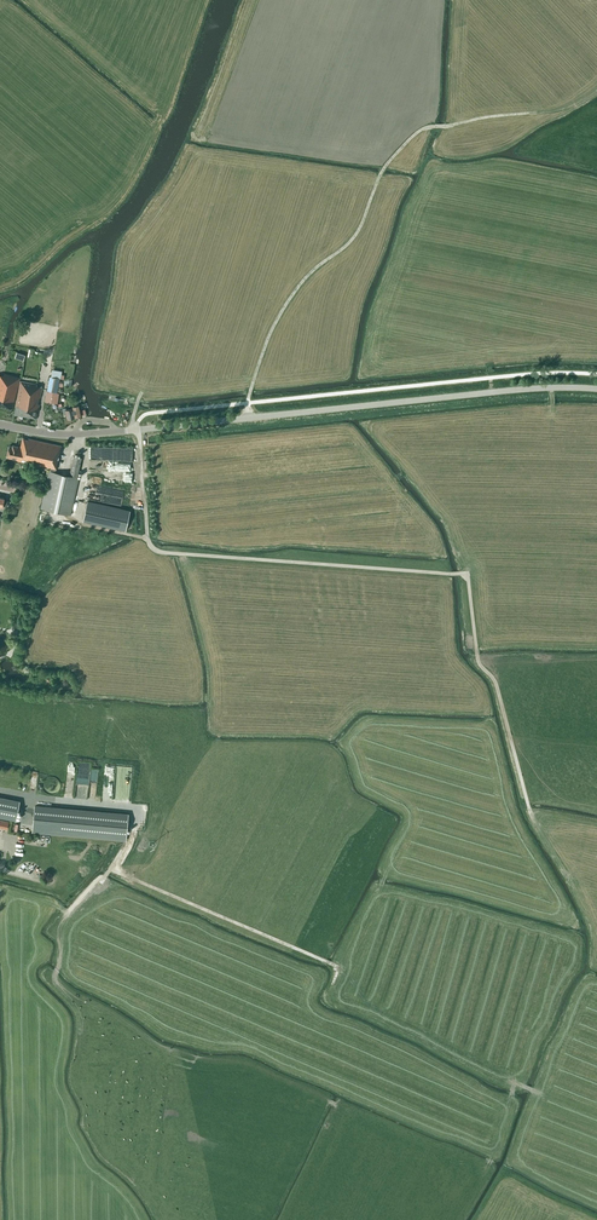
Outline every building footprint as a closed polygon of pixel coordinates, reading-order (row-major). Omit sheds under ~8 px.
[(4,374),(4,376),(0,375),(0,406),(12,409),(20,378),(4,374)] [(60,378),(50,376),(47,391),(57,393),(58,386),(59,383),(60,378)] [(14,414),(36,418),(37,410),(38,410),(42,387),(36,386),(36,384),(20,381),(14,414)] [(46,391),(45,400),(58,401),(59,393),(46,391)] [(65,408),(62,408),(63,414),(66,413),(67,419),(73,418),(73,417),(81,416),(80,411),(79,405),(72,407),(72,408),(66,410),(65,408)] [(41,508),(71,515),(79,478),(77,477),(81,458),(74,456),(69,476),(55,473),(56,469),(61,446),(23,437),(20,447),(17,447),(17,446),(13,446),(13,447),(9,446),(6,457),(18,460),(18,461),(22,462),(50,468),(49,471),(41,508)] [(115,478),(122,478),(122,470),(112,471),(113,475),(115,475),(115,478)] [(130,511),(88,502),(83,521),(126,530),(130,511)] [(0,797),(0,818),(16,821),(20,801),(0,797)] [(128,813),(35,805),(32,832),(126,841),(128,813)]
